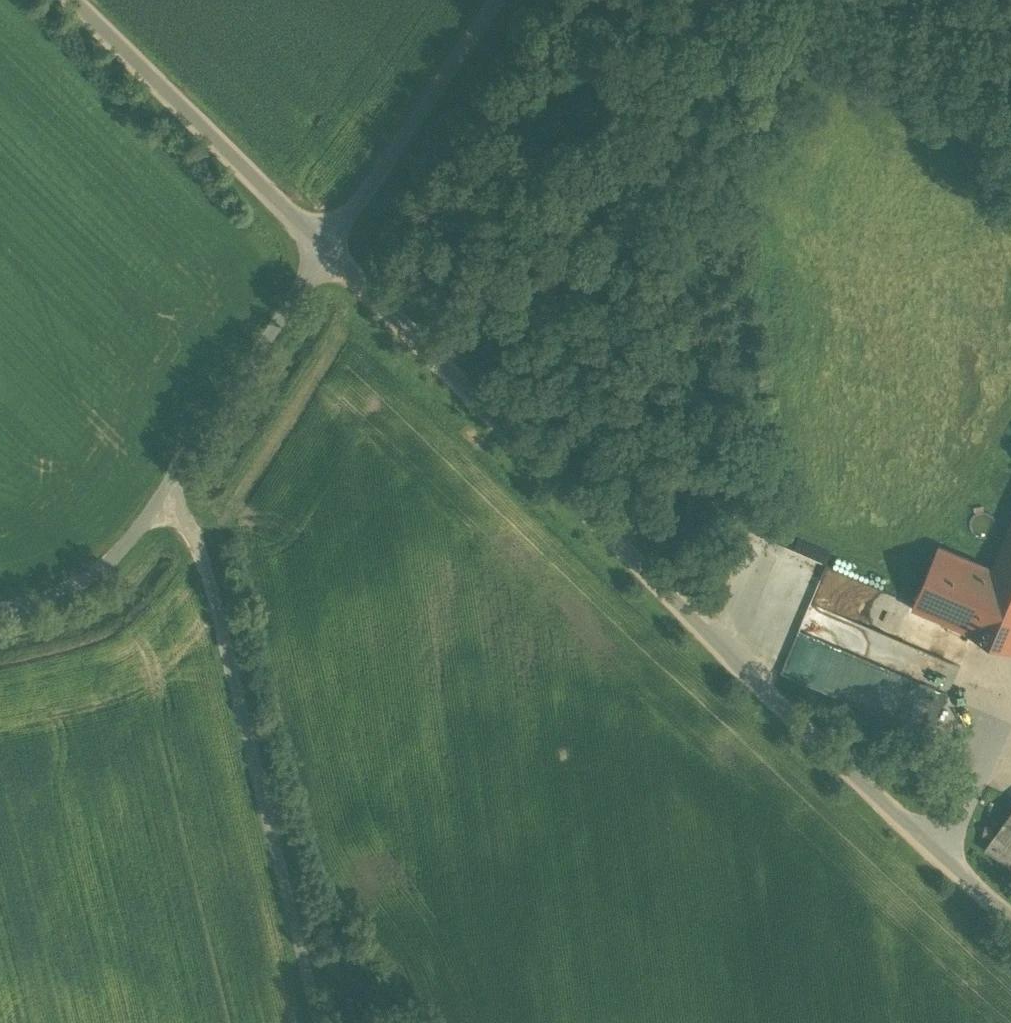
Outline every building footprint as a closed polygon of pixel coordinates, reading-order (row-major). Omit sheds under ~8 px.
[(995,569),(939,545),(913,605),(912,608),(1010,650),(1010,530),(995,569)] [(756,626),(794,641),(824,565),(786,550),(756,626)] [(988,848),(1010,863),(1010,815),(988,848)]
